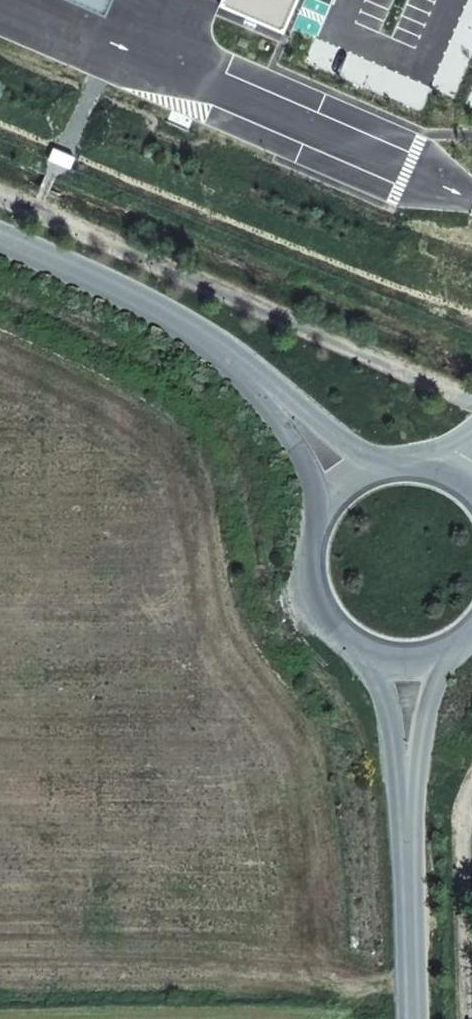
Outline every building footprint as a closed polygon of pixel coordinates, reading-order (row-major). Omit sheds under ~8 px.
[(105,13),(111,0),(73,0),(105,13)] [(219,4),(284,31),(297,0),(221,0),(219,4)]
